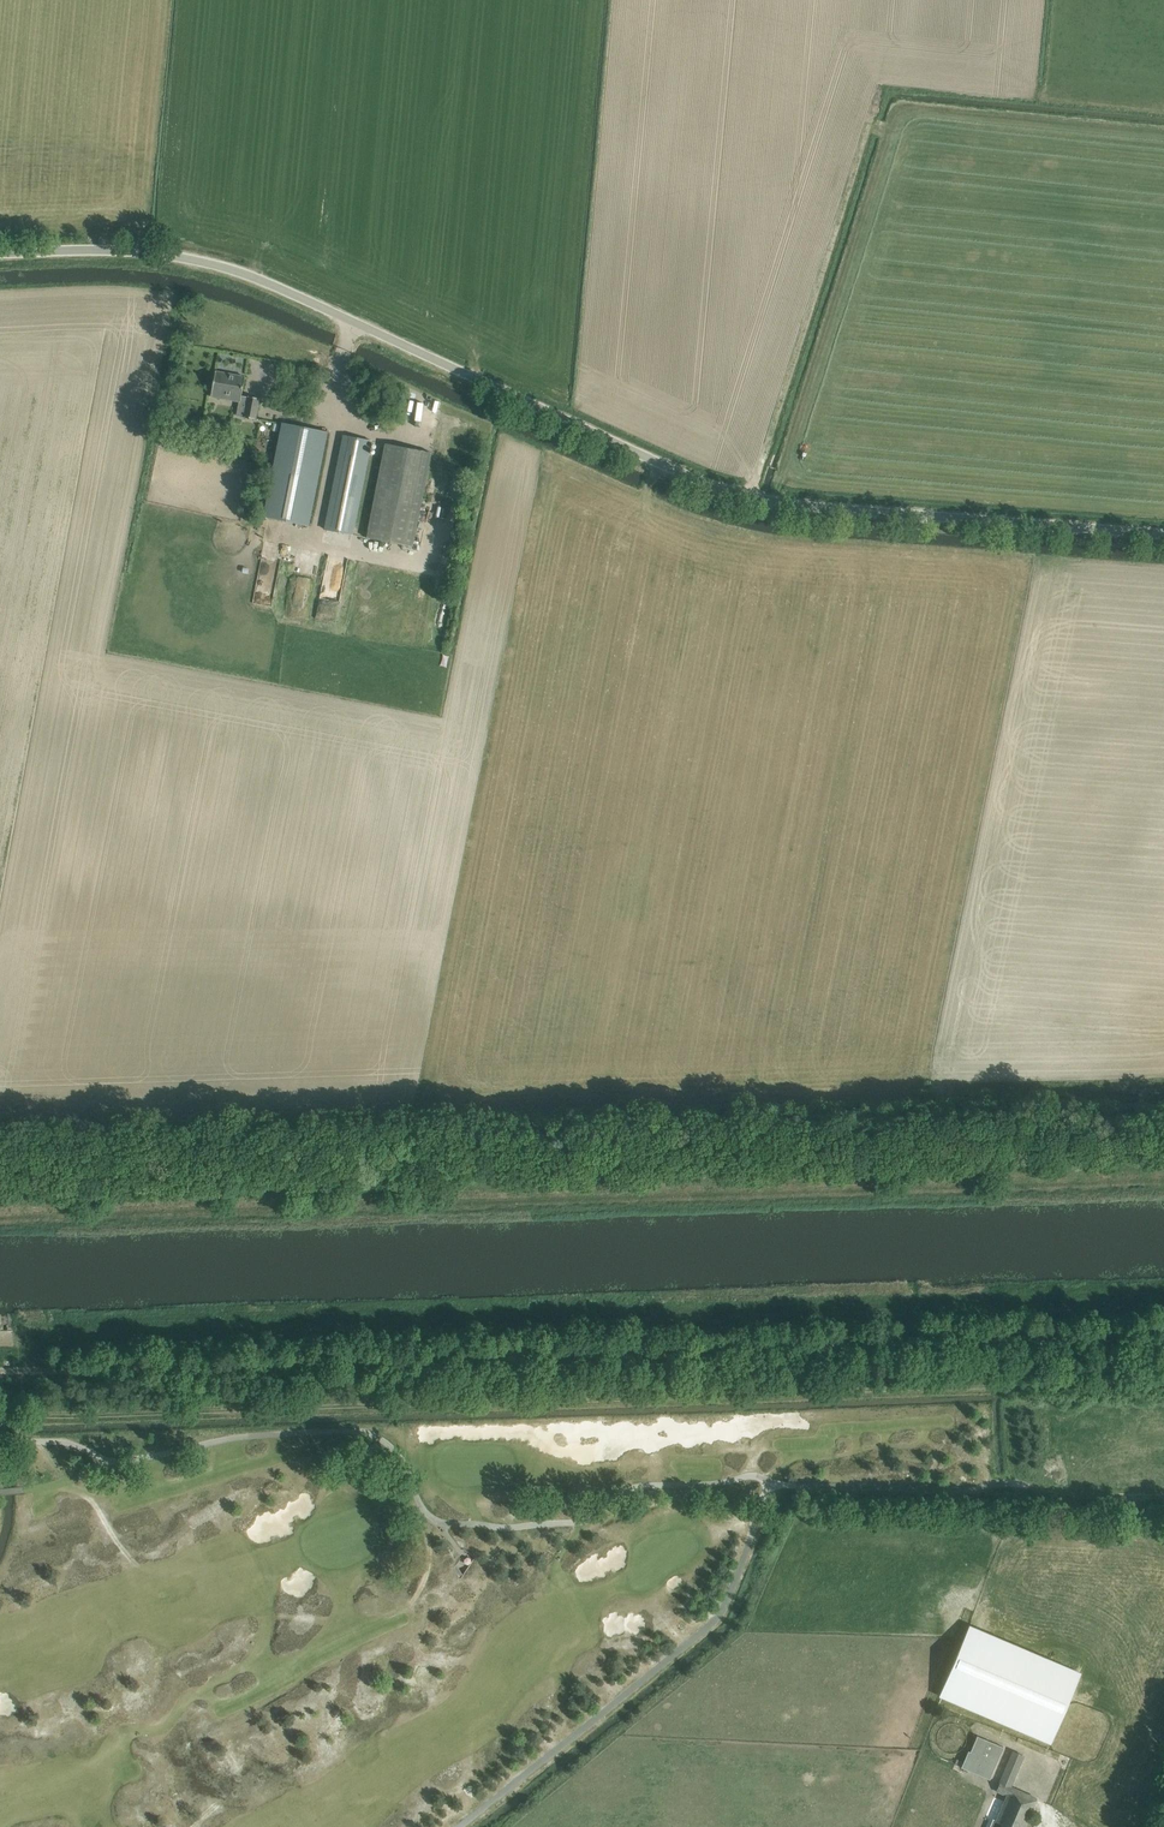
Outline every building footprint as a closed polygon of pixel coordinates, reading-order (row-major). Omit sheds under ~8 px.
[(234,401),(240,402),(239,404),(246,406),(244,418),(255,420),(259,398),(248,396),(248,397),(241,396),(245,377),(215,371),(210,397),(211,397),(212,392),(235,396),(234,401)] [(282,423),(263,517),(309,526),(327,432),(282,423)] [(343,435),(324,529),(353,535),(372,441),(343,435)] [(413,547),(432,452),(385,443),(366,538),(413,547)] [(452,1567),(440,1575),(450,1584),(459,1578),(452,1567)] [(1082,1676),(968,1627),(938,1698),(1051,1748),(1082,1676)] [(964,1768),(990,1779),(1004,1747),(977,1736),(971,1752),(968,1751),(961,1767),(964,1768)] [(1036,1798),(1035,1798),(1028,1795),(1026,1794),(1019,1791),(1013,1788),(1011,1787),(1024,1755),(1014,1751),(1000,1783),(997,1791),(1008,1795),(996,1822),(1002,1824),(1001,1826),(1024,1826),(1036,1798)]
